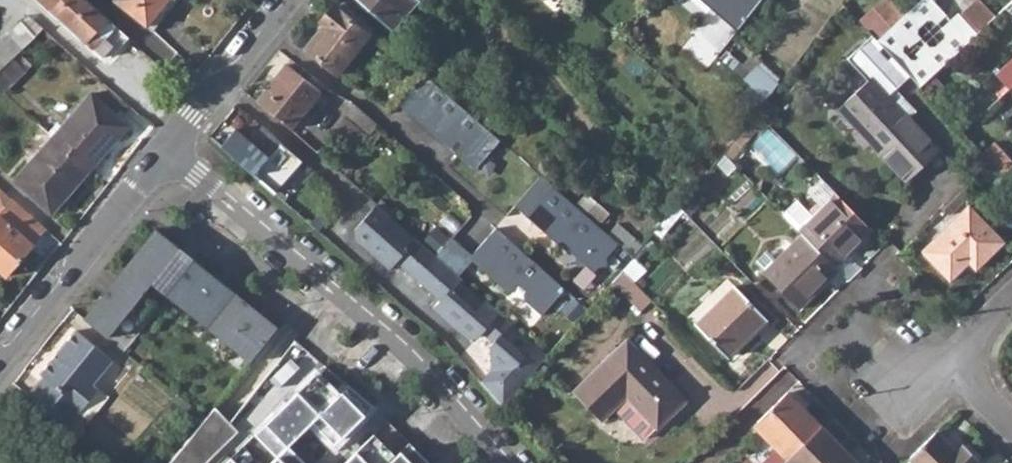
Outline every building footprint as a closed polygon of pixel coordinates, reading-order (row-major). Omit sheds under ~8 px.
[(99,62),(103,57),(39,0),(31,0),(99,62)] [(103,57),(105,54),(110,59),(128,38),(87,0),(39,0),(103,57)] [(114,0),(146,26),(153,31),(164,17),(158,12),(167,0),(114,0)] [(417,0),(357,0),(388,28),(401,13),(406,18),(420,2),(417,0)] [(557,13),(569,0),(543,0),(557,13)] [(736,31),(760,0),(701,0),(736,31)] [(977,34),(958,13),(943,28),(946,33),(946,38),(935,48),(930,48),(926,44),(917,54),(920,57),(916,62),(911,62),(902,52),(902,47),(907,43),(910,46),(921,38),(917,34),(917,29),(928,18),(933,19),(938,23),(946,15),(933,0),(921,0),(878,41),(921,86),(931,76),(977,34)] [(337,10),(335,7),(321,23),(325,27),(305,49),(336,76),(375,29),(344,2),(337,10)] [(388,28),(393,32),(406,18),(401,13),(388,28)] [(0,41),(0,69),(13,57),(18,51),(43,28),(28,14),(0,41)] [(884,30),(871,16),(863,23),(876,37),(884,30)] [(162,37),(194,60),(204,46),(171,23),(162,37)] [(13,57),(24,69),(30,64),(18,51),(13,57)] [(0,69),(0,89),(2,90),(24,69),(13,57),(0,69)] [(752,69),(770,87),(779,78),(761,60),(752,69)] [(995,76),(1008,90),(1011,86),(1011,60),(995,76)] [(321,92),(287,64),(257,101),(290,129),(321,92)] [(938,83),(931,76),(921,86),(928,93),(938,83)] [(939,151),(871,77),(838,108),(906,182),(939,151)] [(766,99),(749,84),(741,93),(758,109),(766,99)] [(771,89),(765,84),(759,91),(764,97),(771,89)] [(409,115),(441,143),(448,142),(456,148),(456,155),(468,166),(482,154),(483,156),(501,141),(436,85),(409,115)] [(57,123),(49,131),(52,135),(52,136),(88,170),(127,127),(90,93),(61,126),(57,123)] [(776,107),(766,99),(758,109),(756,111),(764,120),(776,107)] [(764,120),(756,111),(747,122),(755,130),(759,133),(768,124),(764,120)] [(733,140),(742,146),(755,130),(747,122),(741,130),(734,139),(733,140)] [(222,145),(254,172),(259,177),(272,189),(277,193),(303,163),(262,126),(249,141),(236,129),(222,145)] [(52,136),(12,179),(49,213),(88,170),(52,136)] [(742,146),(733,140),(723,153),(731,161),(742,146)] [(1005,178),(1011,171),(1011,163),(990,141),(980,151),(1005,178)] [(715,162),(727,175),(734,165),(731,161),(723,153),(715,162)] [(691,190),(695,195),(708,181),(703,176),(697,183),(691,190)] [(619,244),(552,186),(526,216),(568,252),(569,250),(577,257),(577,265),(586,265),(595,272),(599,267),(608,266),(607,258),(619,244)] [(662,197),(670,204),(679,193),(672,186),(662,197)] [(4,275),(46,229),(0,188),(0,272),(4,275)] [(871,229),(836,193),(811,218),(800,207),(787,219),(802,234),(833,266),(871,229)] [(577,204),(600,224),(608,214),(586,194),(577,204)] [(943,208),(948,214),(956,207),(951,201),(943,208)] [(390,216),(377,204),(354,229),(354,239),(389,269),(396,261),(440,300),(432,308),(467,338),(476,337),(481,332),(493,342),(489,346),(491,369),(481,381),(503,406),(547,355),(534,344),(524,355),(501,334),(511,323),(485,300),(475,311),(440,280),(450,269),(425,247),(415,258),(380,227),(390,216)] [(656,229),(660,232),(681,208),(677,204),(665,219),(656,229)] [(1004,242),(969,206),(922,251),(950,280),(964,266),(962,264),(967,259),(976,269),(1004,242)] [(495,228),(468,258),(508,293),(517,283),(527,292),(524,295),(524,300),(541,315),(564,289),(495,228)] [(154,285),(183,249),(160,230),(84,317),(111,339),(126,351),(161,311),(145,296),(154,285)] [(833,266),(802,234),(776,259),(764,272),(762,273),(798,308),(837,269),(833,266)] [(154,285),(167,295),(197,260),(183,249),(154,285)] [(767,249),(754,262),(764,272),(776,259),(767,249)] [(646,269),(634,257),(623,268),(634,280),(646,269)] [(247,364),(278,325),(197,260),(167,295),(247,364)] [(612,281),(640,309),(651,299),(622,269),(612,281)] [(766,318),(735,285),(695,324),(726,356),(766,318)] [(113,360),(76,330),(40,373),(43,376),(28,394),(67,427),(80,412),(88,419),(107,396),(93,384),(113,360)] [(686,400),(627,339),(574,390),(602,420),(614,408),(643,438),(655,426),(657,429),(686,400)] [(289,446),(313,423),(334,445),(374,406),(349,385),(337,396),(316,374),(255,434),(276,456),(269,462),(306,462),(289,446)] [(788,391),(804,408),(810,403),(793,385),(788,391)] [(757,428),(787,458),(821,425),(804,408),(788,391),(757,420),(757,428)] [(169,462),(206,462),(239,431),(214,406),(169,462)] [(821,425),(787,458),(785,460),(788,462),(856,462),(857,462),(821,425)] [(934,432),(908,457),(914,462),(976,462),(978,461),(963,445),(954,453),(934,432)] [(409,442),(396,456),(374,434),(345,462),(430,462),(409,442)]
